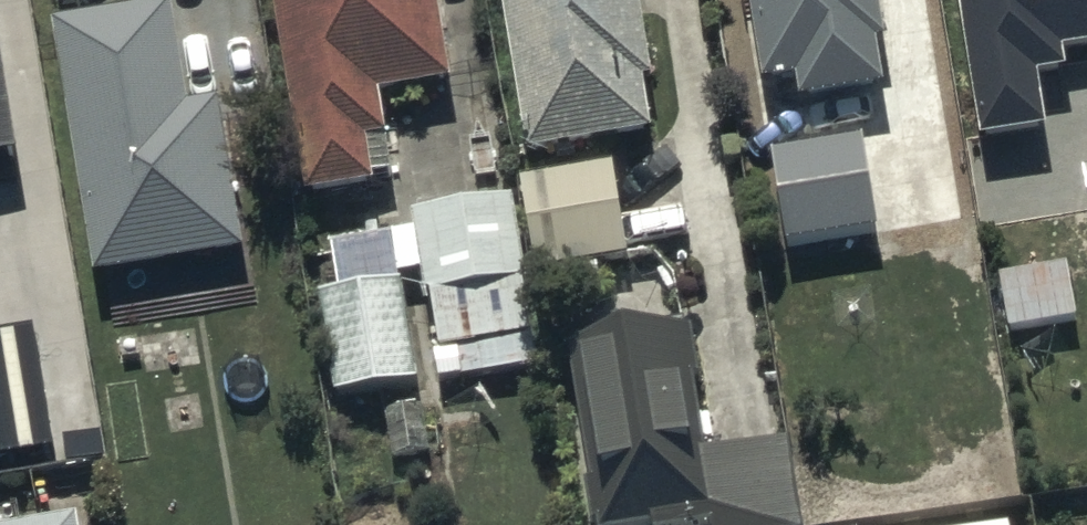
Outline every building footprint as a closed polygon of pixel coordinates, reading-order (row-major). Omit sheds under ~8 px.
[(52,14),(94,268),(242,244),(217,92),(188,96),(173,0),(138,0),(52,14)] [(437,0),(273,0),(301,185),(388,172),(375,86),(448,76),(437,0)] [(642,0),(502,0),(527,147),(652,126),(643,73),(654,71),(642,0)] [(876,0),(748,0),(760,74),(792,69),(796,94),(880,80),(872,33),(882,32),(876,0)] [(977,132),(1045,122),(1037,67),(1065,63),(1063,47),(1086,43),(1086,0),(957,0),(977,132)] [(0,52),(0,148),(15,145),(0,52)] [(873,224),(858,128),(771,142),(786,238),(873,224)] [(624,250),(612,158),(521,169),(533,262),(624,250)] [(536,362),(509,190),(416,204),(438,346),(430,347),(435,378),(536,362)] [(1073,313),(1066,262),(1000,271),(1007,322),(1073,313)] [(411,374),(401,272),(320,280),(330,382),(411,374)] [(707,505),(679,316),(557,334),(585,524),(707,505)] [(29,322),(0,326),(0,451),(49,444),(29,322)] [(67,505),(0,517),(0,524),(71,524),(67,505)] [(946,524),(1011,524),(1009,515),(946,524)]
